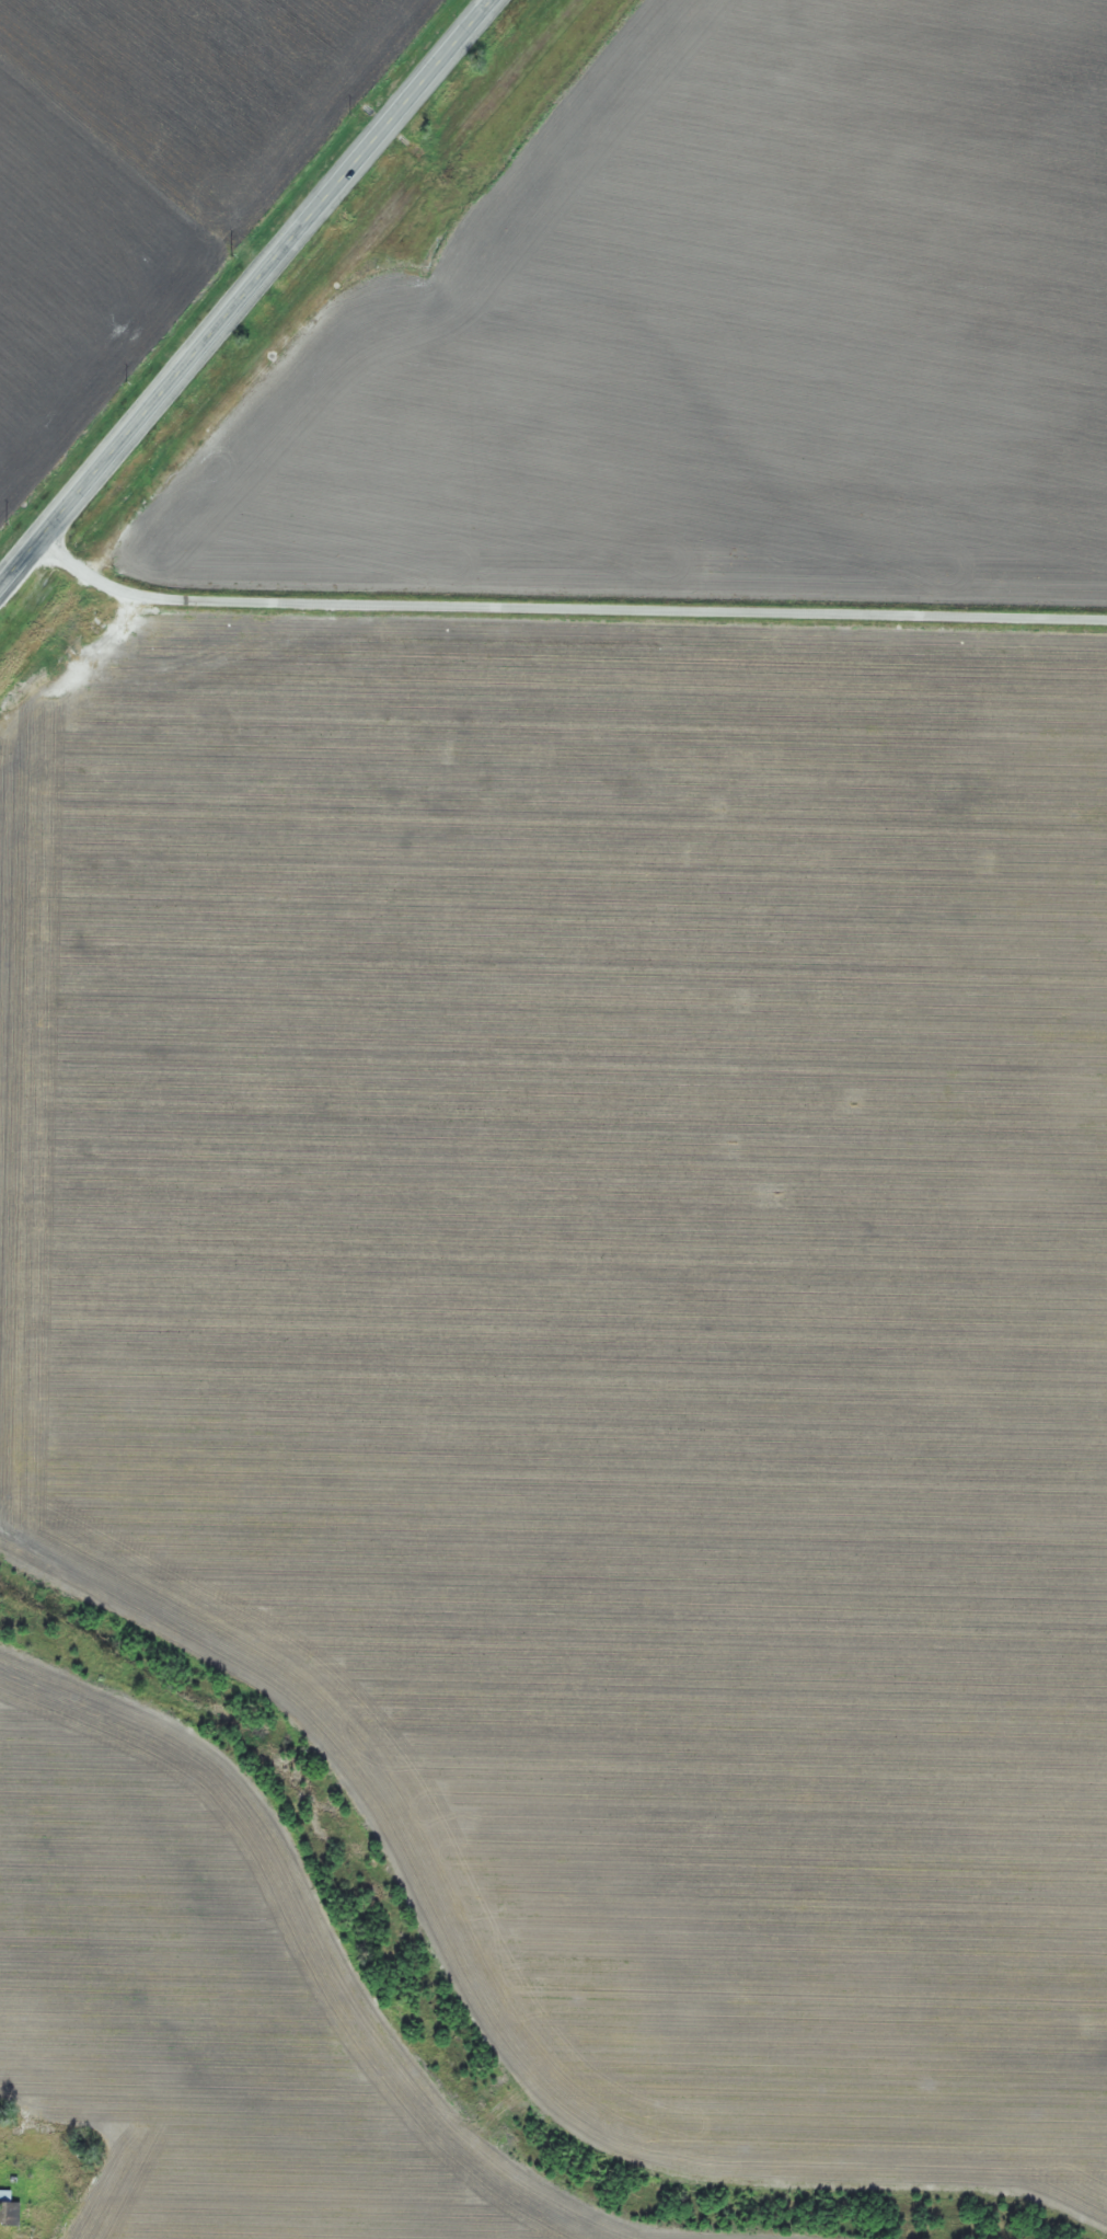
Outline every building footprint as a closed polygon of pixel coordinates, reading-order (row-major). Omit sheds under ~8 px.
[(16,2200),(0,2200),(0,2225),(16,2225),(16,2200)]
